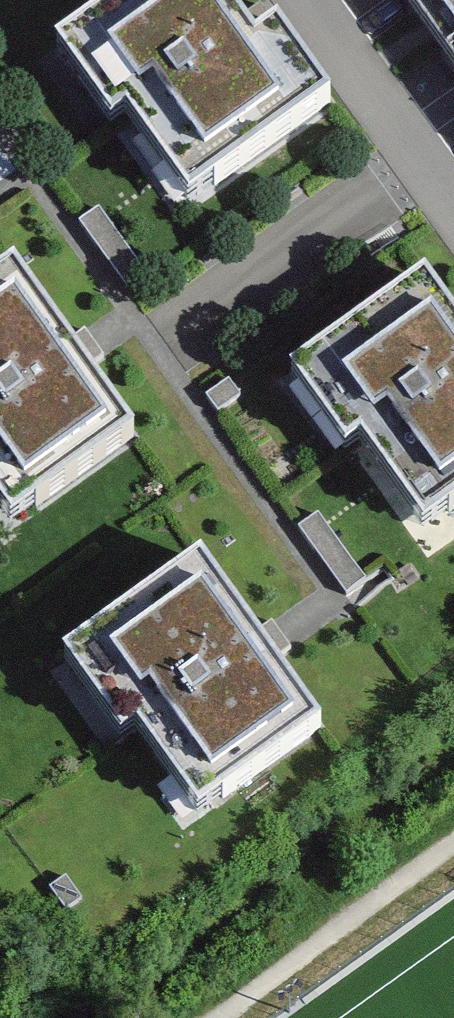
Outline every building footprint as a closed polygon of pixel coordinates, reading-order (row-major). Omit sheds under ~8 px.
[(38,46),(108,141),(125,129),(187,215),(342,102),(276,12),(256,26),(237,0),(102,0),(38,46)] [(453,70),(453,0),(404,0),(453,70)] [(146,278),(101,213),(81,227),(126,292),(146,278)] [(0,290),(0,505),(21,534),(146,441),(22,274),(0,290)] [(293,383),(356,468),(374,455),(438,542),(453,531),(453,294),(441,275),(293,383)] [(241,400),(229,383),(206,398),(218,415),(241,400)] [(364,587),(319,517),(300,529),(345,599),(364,587)] [(334,730),(212,565),(86,657),(208,822),(334,730)]
